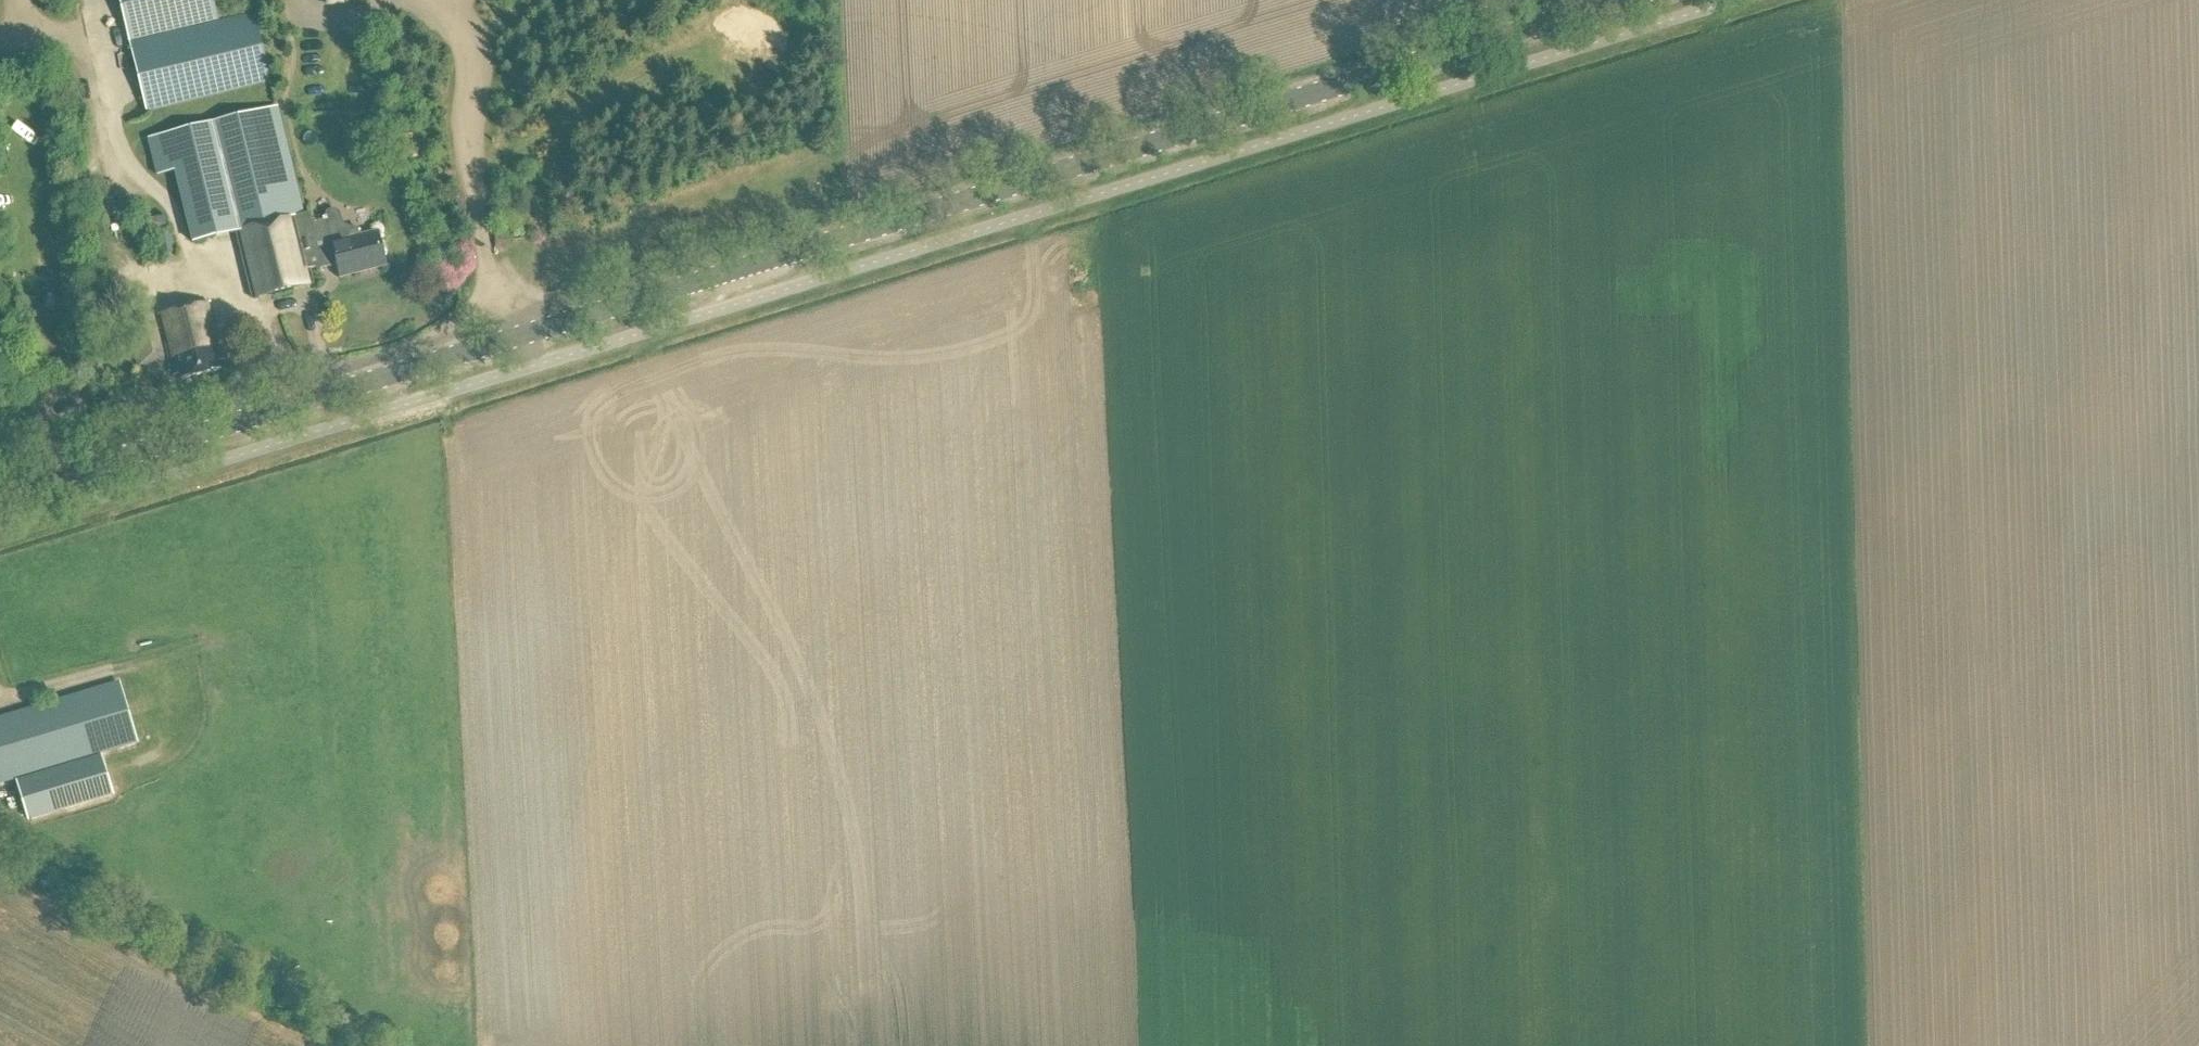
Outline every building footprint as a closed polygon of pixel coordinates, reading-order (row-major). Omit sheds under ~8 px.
[(147,114),(272,84),(255,15),(220,23),(214,0),(119,0),(147,114)] [(325,8),(349,6),(348,0),(324,0),(325,8)] [(214,126),(149,142),(158,179),(178,174),(196,244),(237,233),(255,300),(312,285),(309,270),(315,268),(320,271),(324,266),(337,263),(340,278),(385,267),(384,260),(386,255),(383,244),(379,241),(377,234),(361,238),(359,232),(357,232),(357,233),(353,234),(349,233),(344,232),(341,229),(338,225),(336,221),(337,221),(336,216),(333,217),(332,215),(330,213),(328,213),(326,215),(325,217),(325,219),(314,222),(313,222),(311,222),(310,221),(309,220),(308,218),(306,210),(302,211),(275,110),(214,126)] [(149,235),(153,234),(170,230),(172,229),(169,218),(146,223),(149,235)] [(223,362),(209,305),(158,317),(172,376),(177,375),(179,381),(218,372),(216,364),(223,362)] [(155,325),(135,330),(144,367),(164,362),(155,325)] [(138,743),(121,684),(0,720),(0,783),(138,743)] [(102,756),(16,782),(17,784),(29,823),(114,797),(113,793),(106,771),(103,760),(102,756)]
